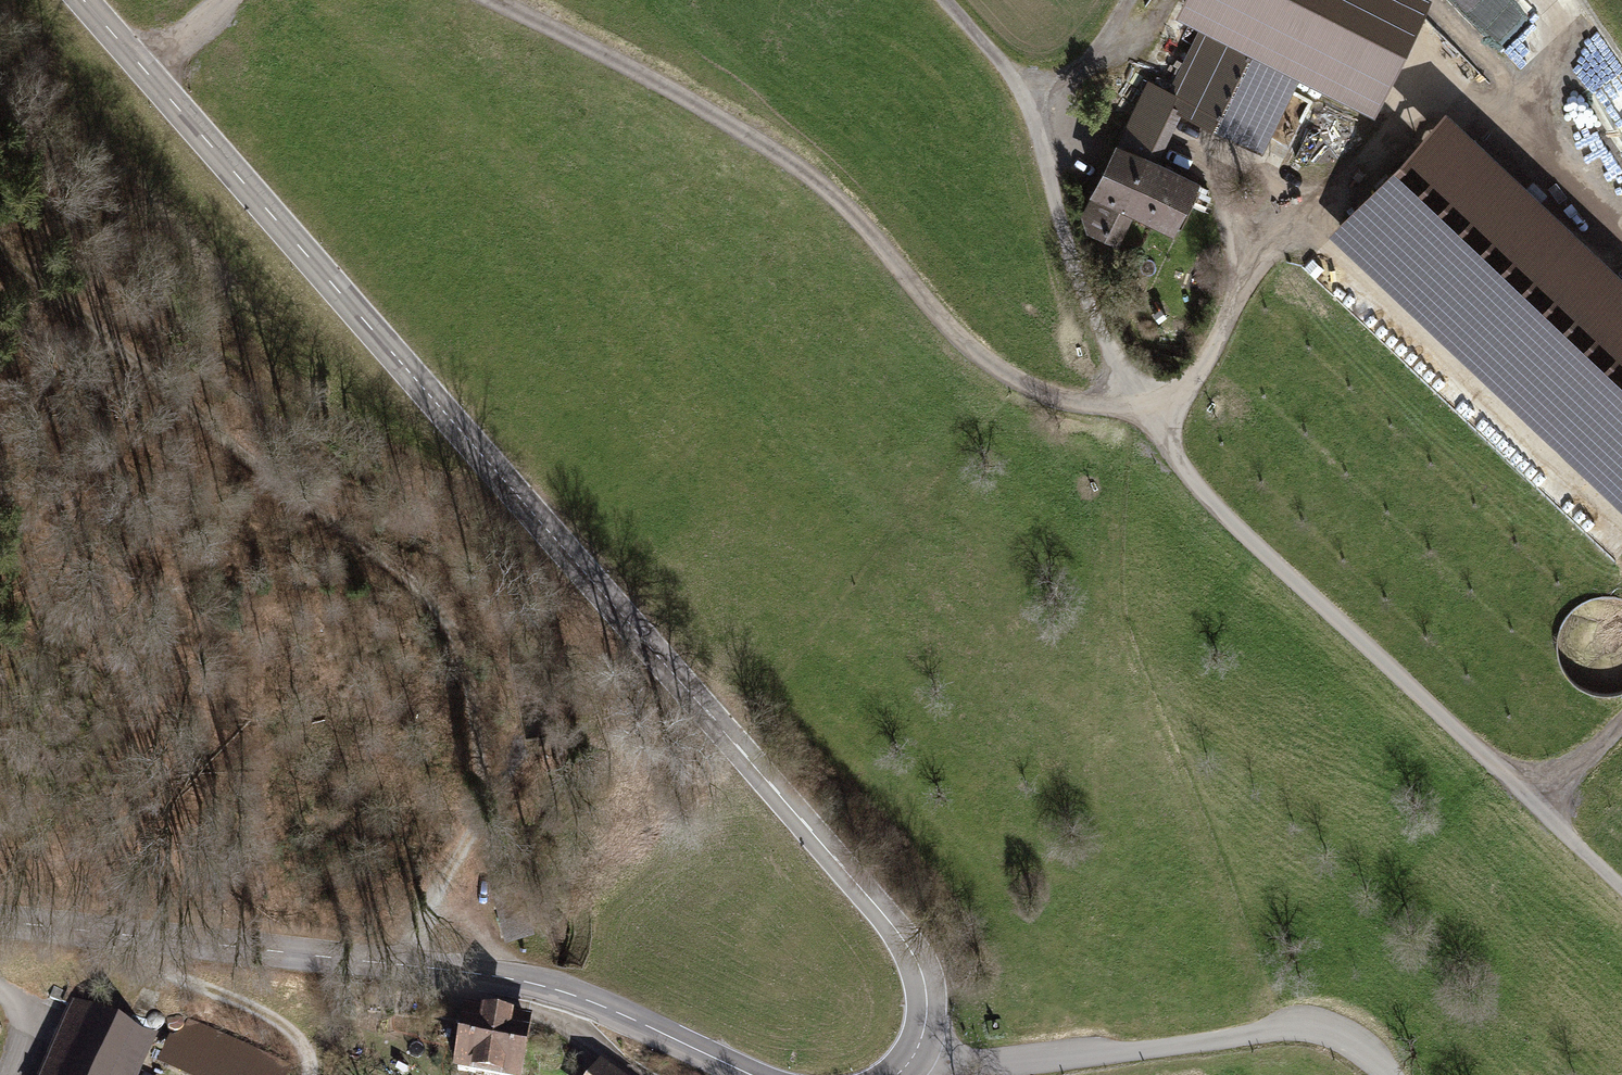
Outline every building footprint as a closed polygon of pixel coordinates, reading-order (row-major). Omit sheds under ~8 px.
[(1084,214),(1091,229),(1110,237),(1126,204),(1145,157),(1172,104),(1249,142),(1277,85),(1289,90),(1301,64),(1372,100),(1401,38),(1325,0),(1223,0),(1180,87),(1157,76),(1154,83),(1150,82),(1084,214)] [(1303,119),(1332,134),(1342,112),(1320,101),(1311,101),(1303,119)] [(1444,108),(1328,231),(1621,509),(1621,276),(1444,108)] [(1195,182),(1145,157),(1126,204),(1173,227),(1187,200),(1195,182)] [(1208,188),(1195,182),(1187,200),(1204,208),(1210,198),(1208,188)] [(530,931),(533,898),(504,896),(501,928),(530,931)] [(62,1002),(66,991),(54,986),(49,997),(62,1002)] [(142,1040),(153,1044),(157,1033),(147,1028),(144,1034),(92,1012),(95,998),(69,988),(63,1003),(86,1012),(61,1074),(127,1074),(142,1040)] [(458,1070),(491,1074),(517,1074),(526,1021),(467,1012),(468,1010),(457,1008),(455,1020),(466,1022),(458,1070)] [(172,1058),(212,1074),(282,1074),(288,1063),(189,1020),(172,1058)] [(605,1065),(597,1074),(617,1074),(605,1065)]
